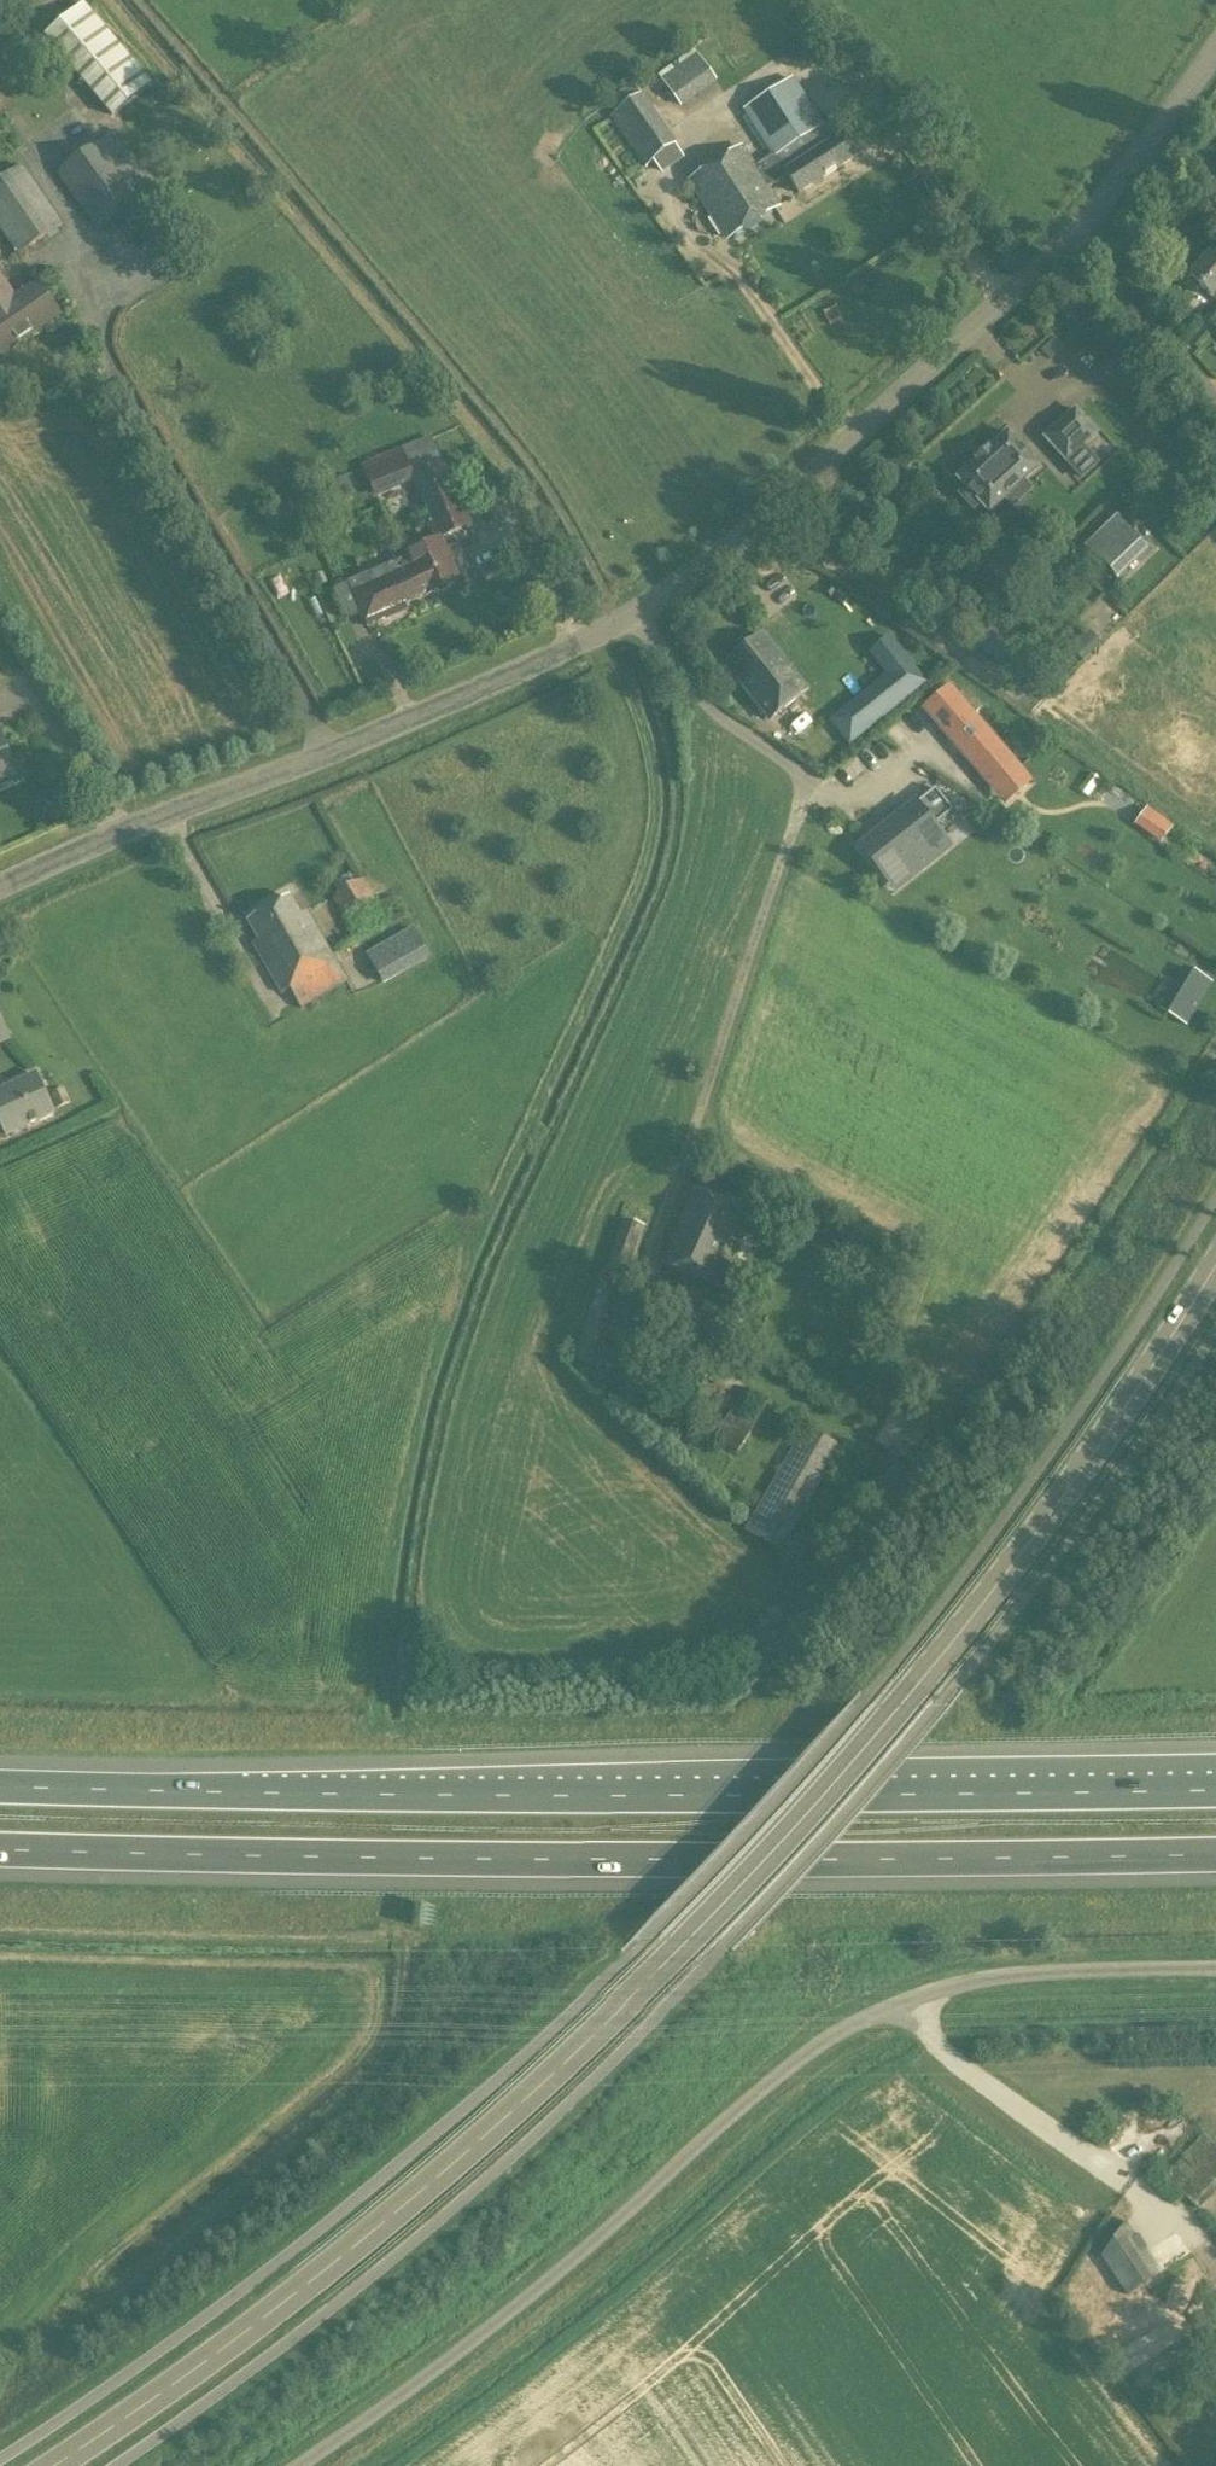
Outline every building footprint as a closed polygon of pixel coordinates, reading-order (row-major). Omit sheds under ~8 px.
[(153,86),(86,6),(47,39),(113,119),(153,86)] [(679,105),(703,89),(702,86),(714,78),(699,56),(686,65),(662,81),(679,105)] [(794,77),(773,91),(827,176),(856,157),(843,136),(832,119),(824,124),(794,77)] [(798,195),(827,176),(773,91),(742,111),(771,156),(753,168),(741,149),(690,182),(727,239),(778,207),(767,189),(787,176),(798,195)] [(676,145),(642,95),(610,118),(644,167),(676,145)] [(56,174),(93,229),(154,186),(115,130),(56,174)] [(16,258),(63,226),(22,165),(0,180),(0,233),(16,258)] [(1215,292),(1215,248),(1189,277),(1190,278),(1187,282),(1197,291),(1200,287),(1211,298),(1215,292)] [(0,276),(0,358),(60,317),(37,283),(15,299),(0,276)] [(1041,351),(1051,361),(1064,349),(1054,339),(1041,351)] [(1047,436),(1044,438),(1047,441),(1079,475),(1081,478),(1084,475),(1083,475),(1094,466),(1097,464),(1094,461),(1081,447),(1094,436),(1097,434),(1094,431),(1077,413),(1078,413),(1075,410),(1072,413),(1073,413),(1047,436)] [(975,461),(977,462),(960,477),(957,479),(960,482),(967,488),(960,495),(973,510),(980,503),(987,510),(986,510),(989,513),(992,511),(991,510),(1036,469),(1039,467),(1037,464),(1036,464),(1010,436),(1010,435),(1008,433),(1005,435),(1005,436),(989,450),(988,449),(975,461)] [(430,436),(360,466),(375,498),(414,482),(432,521),(462,507),(430,436)] [(1174,458),(1183,467),(1189,461),(1181,452),(1174,458)] [(1116,523),(1090,548),(1102,561),(1120,575),(1146,549),(1116,523)] [(355,581),(348,584),(367,628),(375,624),(382,621),(407,610),(405,606),(415,601),(417,600),(426,597),(459,582),(441,539),(407,554),(408,557),(400,561),(398,562),(363,577),(355,581)] [(978,645),(1002,664),(1015,646),(989,629),(978,645)] [(1078,659),(1096,644),(1087,632),(1069,647),(1078,659)] [(819,633),(784,662),(763,636),(725,666),(751,698),(769,721),(798,698),(807,708),(816,701),(815,699),(849,672),(819,633)] [(925,684),(888,637),(869,652),(887,674),(850,703),(870,728),(925,684)] [(925,710),(994,790),(1018,770),(949,689),(925,710)] [(16,773),(0,734),(0,780),(16,773)] [(859,849),(877,872),(893,860),(908,879),(947,847),(932,828),(952,813),(934,790),(859,849)] [(1147,810),(1134,828),(1161,848),(1174,830),(1147,810)] [(368,943),(402,923),(387,897),(373,873),(339,893),(368,943)] [(280,993),(290,987),(302,1009),(346,984),(334,960),(307,915),(305,912),(300,916),(289,898),(247,921),(258,940),(253,943),(280,993)] [(430,955),(415,929),(367,957),(382,983),(430,955)] [(1185,968),(1160,1009),(1185,1024),(1210,983),(1185,968)] [(0,1019),(0,1043),(9,1039),(0,1019)] [(37,1071),(13,1082),(0,1088),(0,1125),(5,1137),(54,1114),(37,1071)] [(51,1094),(58,1109),(70,1103),(64,1088),(51,1094)] [(664,1265),(719,1288),(738,1243),(731,1241),(743,1212),(695,1192),(664,1265)] [(583,1330),(578,1346),(603,1354),(630,1269),(644,1228),(628,1223),(622,1221),(607,1268),(603,1267),(583,1330)] [(734,1316),(728,1313),(730,1310),(703,1298),(692,1325),(734,1342),(744,1319),(745,1317),(736,1313),(734,1316)] [(745,1387),(731,1412),(723,1425),(713,1441),(739,1454),(768,1407),(771,1402),(745,1387)] [(915,1466),(940,1424),(899,1399),(873,1442),(915,1466)] [(781,1552),(841,1447),(805,1427),(753,1518),(745,1531),(773,1547),(781,1552)] [(1203,2134),(1162,2178),(1198,2211),(1215,2191),(1215,2146),(1203,2134)] [(1178,2231),(1146,2250),(1125,2220),(1099,2256),(1127,2296),(1159,2274),(1182,2310),(1215,2289),(1178,2231)] [(1161,2324),(1130,2343),(1143,2364),(1194,2332),(1173,2299),(1153,2311),(1161,2324)]
